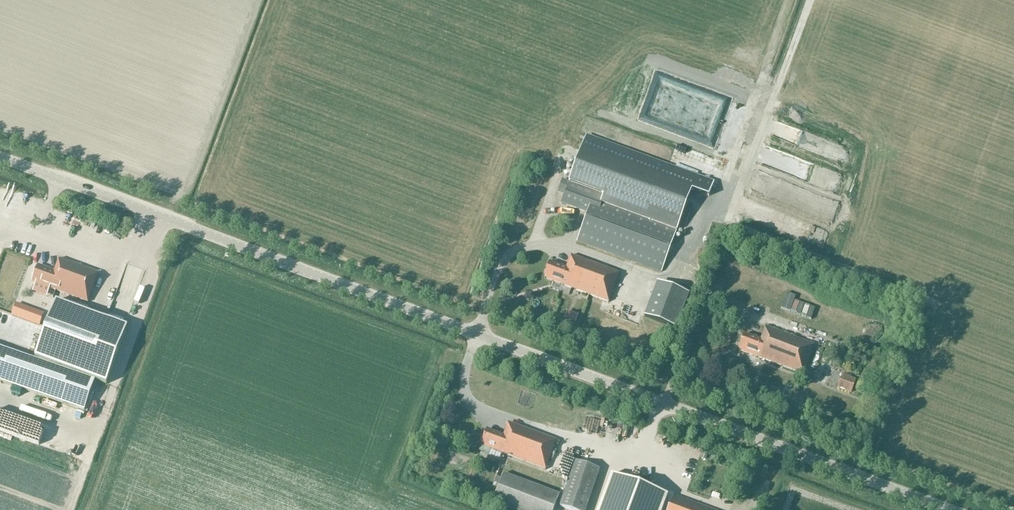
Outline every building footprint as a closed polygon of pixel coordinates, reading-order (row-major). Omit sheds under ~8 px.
[(562,181),(558,192),(564,194),(561,204),(587,214),(577,241),(662,273),(693,191),(693,190),(708,196),(713,183),(668,167),(586,137),(581,150),(569,183),(562,181)] [(547,277),(547,279),(609,302),(620,273),(572,255),(566,267),(550,262),(545,276),(547,277)] [(32,282),(88,303),(99,273),(60,259),(55,271),(38,265),(32,282)] [(123,316),(138,269),(121,264),(106,310),(123,316)] [(688,297),(656,285),(643,318),(675,330),(688,297)] [(777,307),(801,316),(805,306),(787,299),(788,296),(782,293),(777,307)] [(36,357),(35,358),(106,385),(127,328),(56,301),(36,357)] [(811,307),(819,311),(821,307),(813,302),(811,307)] [(40,326),(44,315),(16,304),(12,315),(40,326)] [(814,345),(774,330),(766,327),(762,339),(744,333),(739,349),(754,353),(753,356),(803,374),(814,345)] [(38,362),(0,349),(0,383),(85,411),(95,381),(38,362)] [(837,388),(851,393),(856,378),(842,374),(837,388)] [(577,434),(585,434),(586,418),(578,417),(577,434)] [(28,437),(31,429),(3,420),(0,428),(28,437)] [(487,430),(481,444),(484,445),(483,447),(546,470),(557,440),(509,422),(504,436),(487,430)] [(569,509),(587,509),(601,469),(575,462),(559,507),(569,509)] [(513,509),(554,509),(560,494),(504,473),(493,502),(513,509)] [(668,496),(610,475),(597,509),(663,509),(668,496)] [(675,495),(669,509),(714,509),(675,495)]
